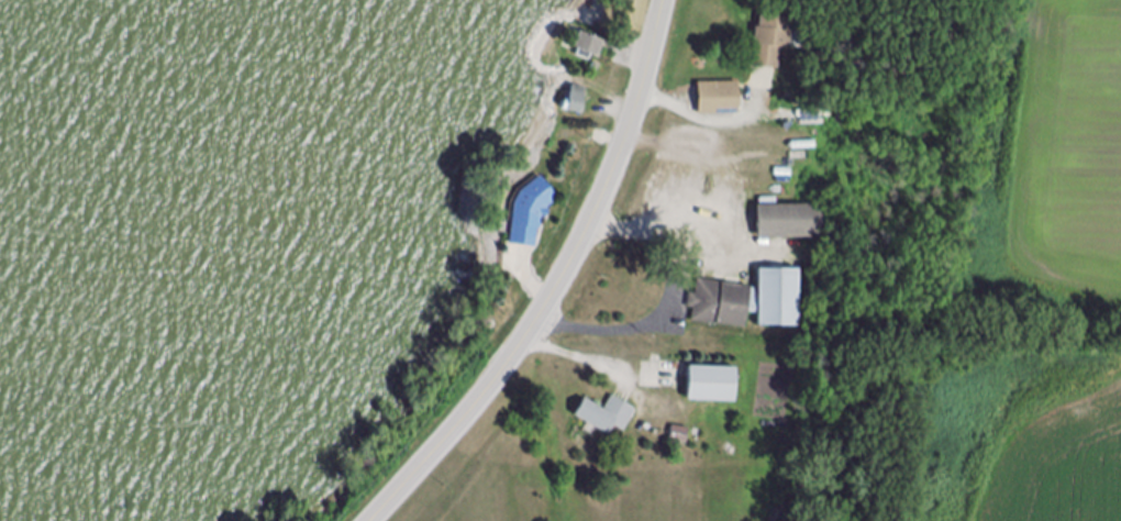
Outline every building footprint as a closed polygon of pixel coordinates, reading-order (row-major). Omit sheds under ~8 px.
[(753,69),(757,30),(759,31),(761,19),(792,22),(789,53),(780,52),(778,71),(753,69)] [(606,44),(599,60),(592,58),(575,51),(581,35),(606,44)] [(740,86),(740,119),(699,119),(699,87),(740,86)] [(584,104),(586,106),(582,118),(564,113),(566,103),(569,104),(574,89),(586,91),(584,104)] [(545,221),(544,220),(542,223),(540,233),(537,233),(534,251),(509,248),(514,208),(521,196),(541,180),(557,202),(548,210),(546,213),(550,214),(545,221)] [(757,242),(757,209),(820,208),(821,241),(757,242)] [(688,310),(690,296),(696,297),(698,282),(758,292),(758,271),(799,271),(799,330),(758,330),(758,318),(747,318),(745,333),(692,324),(693,311),(688,310)] [(690,369),(736,372),(735,406),(688,403),(690,369)] [(592,406),(604,413),(613,399),(636,412),(624,434),(613,429),(608,437),(575,419),(588,398),(595,402),(592,406)] [(689,432),(687,447),(670,444),(673,430),(689,432)]
